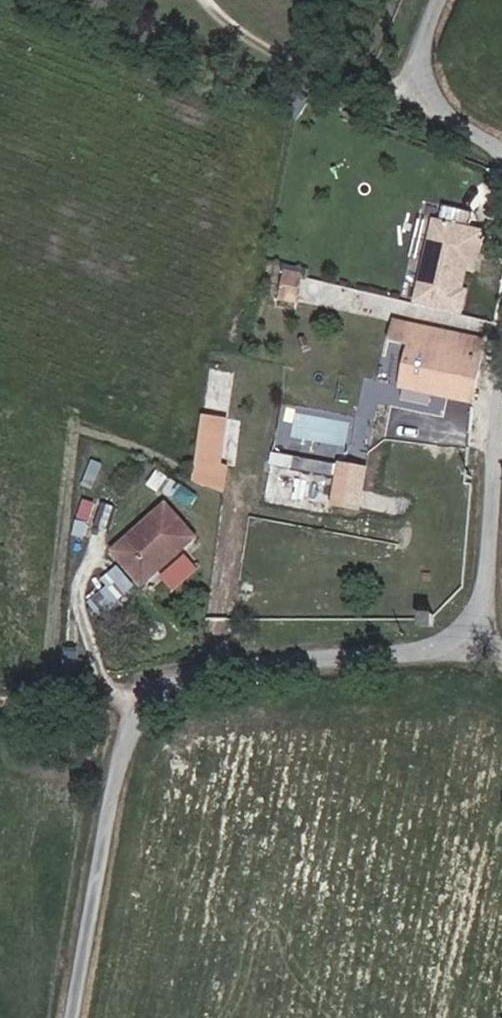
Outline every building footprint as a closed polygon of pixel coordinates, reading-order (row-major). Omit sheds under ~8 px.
[(299,300),(306,272),(289,268),(282,297),(299,300)] [(403,335),(410,336),(425,270),(419,268),(403,335)] [(410,336),(420,339),(436,272),(425,270),(410,336)] [(420,339),(448,346),(465,279),(436,272),(420,339)] [(395,417),(401,418),(415,361),(408,360),(395,417)] [(401,418),(466,433),(477,375),(415,361),(401,418)] [(205,413),(198,484),(228,487),(234,415),(205,413)] [(366,508),(370,463),(340,460),(336,505),(366,508)] [(328,494),(260,478),(257,490),(325,506),(328,494)] [(137,627),(188,581),(160,548),(108,593),(137,627)] [(417,625),(428,626),(429,614),(418,612),(417,625)]
